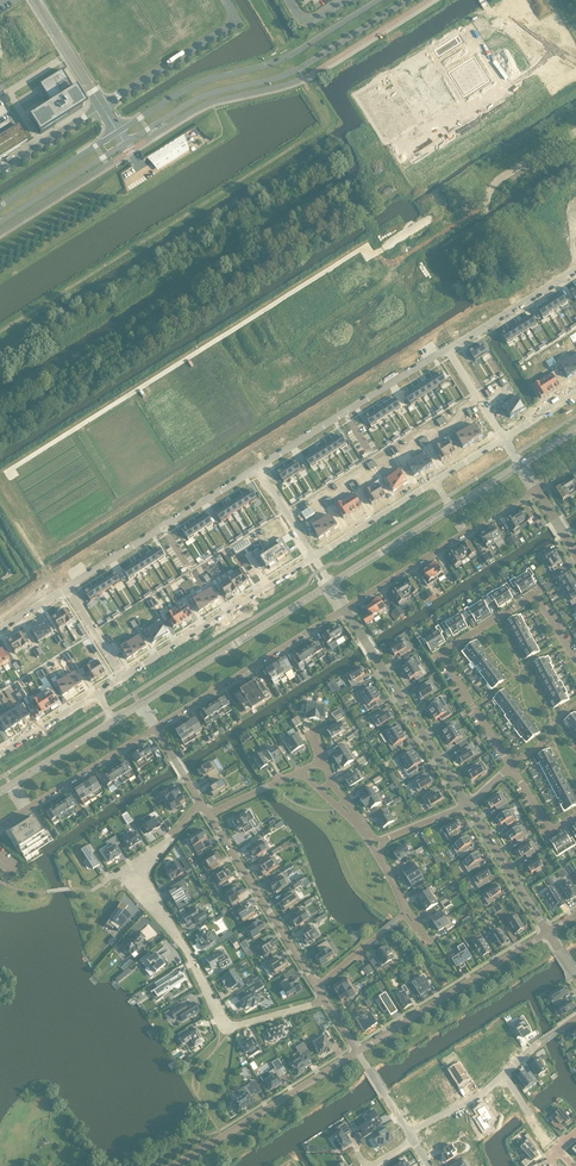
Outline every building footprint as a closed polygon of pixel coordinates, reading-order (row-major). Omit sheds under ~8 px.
[(458,32),(357,96),(388,144),(489,81),(472,53),(468,48),(458,32)] [(51,104),(30,117),(40,134),(83,108),(81,105),(83,104),(81,101),(79,102),(72,91),(70,92),(69,90),(73,88),(62,71),(40,85),(51,104)] [(7,94),(2,97),(6,103),(10,100),(7,94)] [(0,96),(0,160),(20,147),(22,146),(28,142),(29,142),(0,96)] [(198,127),(193,130),(197,136),(201,133),(198,127)] [(183,136),(151,156),(152,158),(149,160),(150,161),(157,169),(166,162),(168,165),(177,159),(176,157),(187,149),(183,136)] [(562,294),(556,298),(561,307),(562,308),(568,304),(562,294)] [(556,298),(550,302),(555,310),(561,307),(556,298)] [(550,302),(544,305),(549,314),(555,310),(550,302)] [(544,305),(538,309),(544,319),(550,316),(550,315),(549,314),(544,305)] [(532,316),(526,320),(531,328),(531,329),(532,330),(538,326),(532,316)] [(526,320),(520,324),(525,332),(531,329),(531,328),(526,320)] [(520,324),(514,327),(519,336),(525,332),(520,324)] [(514,327),(508,331),(513,340),(514,339),(519,336),(514,327)] [(508,331),(502,335),(508,345),(514,341),(515,341),(514,339),(513,340),(508,331)] [(482,344),(476,348),(482,358),(488,354),(482,344)] [(476,348),(470,352),(476,362),(482,358),(476,348)] [(566,361),(567,363),(567,362),(574,374),(575,373),(575,363),(572,357),(572,358),(566,361)] [(567,363),(558,368),(561,372),(563,370),(568,378),(574,374),(567,362),(567,363)] [(545,378),(546,379),(554,391),(560,387),(555,379),(557,377),(554,372),(545,378)] [(441,373),(435,377),(440,386),(440,387),(441,387),(447,383),(441,373)] [(435,377),(429,381),(434,389),(440,386),(435,377)] [(540,382),(540,383),(548,395),(554,391),(546,379),(540,382)] [(429,381),(423,385),(428,393),(434,389),(429,381)] [(539,381),(533,385),(541,399),(548,395),(540,383),(540,382),(539,381)] [(423,385),(417,388),(422,397),(428,393),(423,385)] [(417,388),(411,392),(416,401),(417,400),(422,397),(417,388)] [(411,392),(405,396),(411,405),(417,402),(417,401),(417,400),(416,401),(411,392)] [(509,400),(510,401),(518,413),(525,409),(516,395),(509,400)] [(396,399),(390,402),(395,411),(396,413),(402,409),(396,399)] [(510,401),(501,407),(504,412),(506,410),(511,418),(518,413),(510,401)] [(390,402),(384,406),(389,415),(395,411),(390,402)] [(384,406),(378,410),(383,418),(389,415),(384,406)] [(378,410),(372,414),(377,422),(383,418),(378,410)] [(372,414),(366,417),(372,428),(378,424),(378,423),(377,422),(372,414)] [(469,428),(469,429),(476,440),(482,436),(475,425),(469,428)] [(467,426),(461,430),(463,432),(462,432),(470,444),(476,440),(469,429),(469,428),(467,426)] [(461,430),(455,434),(463,448),(470,444),(462,432),(463,432),(461,430)] [(341,436),(335,440),(341,448),(340,448),(341,450),(342,450),(348,446),(341,436)] [(440,442),(439,443),(441,445),(449,457),(456,453),(451,444),(453,443),(449,437),(440,442)] [(335,440),(329,443),(335,452),(340,448),(341,448),(335,440)] [(329,443),(323,447),(329,456),(335,452),(329,443)] [(441,445),(434,449),(442,461),(449,457),(441,445)] [(323,447),(317,451),(323,459),(329,456),(323,447)] [(317,451),(312,455),(317,463),(323,459),(317,451)] [(418,455),(419,457),(420,457),(427,469),(433,465),(424,451),(418,455)] [(312,455),(305,458),(312,469),(318,465),(318,464),(317,463),(312,455)] [(419,457),(413,461),(421,472),(427,469),(420,457),(419,457)] [(296,461),(290,465),(296,475),(302,471),(296,461)] [(413,461),(407,465),(414,476),(421,472),(413,461)] [(400,462),(389,469),(392,473),(401,487),(408,483),(404,476),(407,474),(403,467),(400,462)] [(290,465),(284,469),(290,478),(296,475),(290,465)] [(284,469),(278,473),(284,482),(290,478),(284,469)] [(392,473),(383,479),(387,487),(390,485),(394,492),(401,487),(392,473)] [(370,486),(370,488),(371,488),(379,501),(386,496),(381,488),(383,487),(379,480),(370,486)] [(570,481),(563,486),(569,497),(575,493),(575,490),(570,481)] [(569,497),(563,486),(556,490),(563,501),(569,497)] [(370,488),(363,492),(372,505),(379,501),(371,488),(370,488)] [(251,490),(245,494),(250,503),(251,504),(257,500),(251,490)] [(245,494),(239,498),(244,506),(250,503),(245,494)] [(348,498),(347,498),(348,499),(356,511),(362,507),(354,494),(348,498)] [(239,498),(233,501),(238,510),(244,506),(239,498)] [(348,499),(342,503),(350,515),(356,511),(348,499)] [(233,501),(227,505),(232,514),(238,510),(233,501)] [(342,503),(334,508),(337,513),(339,512),(344,519),(350,515),(342,503)] [(227,505),(221,509),(227,517),(232,514),(227,505)] [(539,521),(534,513),(531,514),(527,507),(520,511),(526,521),(530,527),(539,521)] [(221,509),(215,513),(221,522),(227,518),(227,517),(221,509)] [(526,521),(520,511),(512,516),(518,526),(526,521)] [(206,515),(200,519),(206,527),(205,528),(206,529),(207,529),(213,525),(206,515)] [(331,515),(324,519),(332,531),(338,527),(331,515)] [(518,526),(512,516),(506,520),(514,533),(520,529),(518,526)] [(200,519),(194,523),(200,531),(205,528),(206,527),(200,519)] [(319,523),(318,523),(326,534),(332,531),(324,519),(319,523)] [(318,522),(311,526),(319,538),(326,534),(318,523),(319,523),(318,522)] [(194,523),(188,526),(194,535),(200,531),(194,523)] [(188,526),(182,530),(189,540),(195,536),(194,535),(188,526)] [(505,538),(499,528),(496,530),(494,527),(487,531),(495,544),(505,538)] [(495,544),(487,531),(480,536),(488,548),(495,544)] [(477,555),(469,543),(463,547),(470,558),(471,559),(477,555)] [(263,557),(259,559),(265,568),(268,567),(270,570),(287,559),(285,556),(288,554),(282,545),(263,557)] [(470,558),(463,547),(455,552),(462,563),(470,558)] [(159,548),(153,552),(158,560),(158,561),(159,562),(165,558),(159,548)] [(546,563),(558,555),(554,549),(548,553),(546,550),(544,551),(541,553),(540,554),(546,563)] [(153,552),(147,556),(152,564),(158,561),(158,560),(153,552)] [(462,563),(455,552),(448,556),(456,568),(462,564),(462,563)] [(556,565),(562,562),(558,555),(546,563),(552,573),(558,569),(556,565)] [(147,556),(141,559),(146,568),(152,564),(147,556)] [(141,559),(135,563),(140,572),(146,568),(141,559)] [(135,563),(129,567),(134,575),(135,575),(140,572),(135,563)] [(437,563),(430,567),(438,580),(444,576),(445,575),(443,572),(446,570),(444,566),(441,569),(437,563)] [(129,567),(123,571),(129,581),(135,577),(136,577),(135,575),(134,575),(129,567)] [(243,567),(234,572),(242,585),(248,581),(244,574),(246,572),(243,567)] [(426,576),(422,578),(427,586),(438,580),(430,567),(423,572),(426,576)] [(560,584),(572,577),(568,571),(561,575),(559,572),(552,576),(555,580),(557,578),(560,584)] [(229,576),(228,576),(229,577),(229,576),(237,588),(242,585),(234,572),(229,576)] [(536,585),(531,578),(527,572),(520,576),(529,590),(536,585)] [(114,573),(108,577),(114,585),(113,586),(114,587),(114,586),(120,582),(114,573)] [(223,580),(224,581),(232,594),(238,590),(237,588),(229,576),(229,577),(223,580)] [(529,590),(520,576),(516,579),(515,578),(513,579),(517,586),(522,594),(529,590)] [(108,577),(102,581),(108,589),(113,586),(114,585),(108,577)] [(563,591),(575,583),(572,577),(560,584),(559,585),(563,591)] [(421,593),(413,580),(406,584),(413,595),(414,597),(421,593)] [(102,581),(96,584),(102,593),(108,589),(102,581)] [(224,581),(215,586),(219,592),(221,590),(225,597),(232,594),(224,581)] [(575,590),(575,584),(575,583),(563,591),(567,597),(568,596),(567,596),(575,590)] [(96,584),(91,588),(96,596),(102,593),(96,584)] [(413,595),(406,584),(398,589),(405,600),(413,595)] [(203,592),(204,593),(211,604),(217,600),(213,594),(216,592),(212,586),(203,592)] [(513,599),(508,592),(504,586),(497,590),(506,603),(513,599)] [(91,588),(84,592),(90,601),(96,598),(97,597),(96,596),(91,588)] [(406,602),(405,600),(398,589),(392,593),(400,606),(406,602)] [(506,603),(497,590),(497,589),(490,594),(494,601),(499,608),(506,603)] [(567,596),(568,596),(571,602),(570,602),(573,606),(575,604),(575,590),(567,596)] [(198,596),(198,597),(205,608),(211,604),(204,593),(198,596)] [(196,594),(188,600),(192,606),(194,605),(199,612),(205,608),(198,597),(198,596),(197,594),(196,594)] [(388,611),(380,599),(373,603),(381,616),(388,611)] [(490,614),(482,600),(475,605),(483,618),(490,614)] [(186,603),(178,608),(185,621),(192,617),(187,608),(189,607),(186,603)] [(381,616),(373,603),(366,608),(369,613),(362,618),(366,625),(381,616)] [(475,605),(469,609),(468,609),(472,615),(476,622),(483,618),(475,605)] [(172,612),(179,624),(185,621),(178,608),(172,612)] [(62,610),(58,613),(66,626),(67,627),(76,621),(72,615),(70,616),(66,610),(63,612),(62,610)] [(170,610),(160,616),(164,622),(168,620),(173,628),(179,624),(172,612),(170,610)] [(55,617),(52,619),(59,630),(66,626),(58,613),(54,615),(55,617)] [(467,627),(459,614),(452,619),(454,622),(454,621),(460,632),(467,627)] [(511,628),(524,621),(521,615),(505,623),(509,630),(511,628)] [(160,619),(151,625),(160,639),(167,634),(163,628),(165,626),(160,619)] [(454,621),(454,622),(447,626),(449,629),(453,636),(460,632),(454,621)] [(514,634),(527,627),(524,621),(511,628),(514,634)] [(45,623),(38,627),(45,639),(46,641),(46,640),(53,636),(49,630),(45,623)] [(151,625),(142,631),(146,638),(149,637),(153,643),(160,639),(151,625)] [(38,627),(31,632),(38,644),(44,640),(45,639),(38,627)] [(337,627),(329,631),(338,646),(345,641),(343,637),(337,627)] [(517,640),(530,633),(527,627),(514,634),(517,640)] [(329,631),(322,636),(323,639),(326,643),(328,646),(329,646),(332,650),(338,646),(329,631)] [(445,642),(440,635),(438,632),(431,636),(438,647),(445,642)] [(18,634),(14,636),(22,650),(28,646),(29,645),(29,647),(32,645),(28,638),(26,640),(22,633),(19,635),(18,634)] [(521,646),(533,639),(530,633),(517,640),(521,646)] [(140,634),(131,639),(139,652),(145,648),(141,641),(144,640),(140,634)] [(11,640),(8,642),(15,654),(22,650),(14,636),(10,639),(11,640)] [(438,647),(431,636),(425,640),(431,651),(438,647)] [(412,650),(404,638),(398,642),(399,644),(389,650),(391,653),(393,653),(395,656),(399,653),(401,656),(412,650)] [(125,643),(126,644),(133,655),(139,652),(131,639),(125,643)] [(524,652),(537,645),(533,639),(521,646),(524,652)] [(467,658),(479,648),(482,647),(477,641),(462,652),(467,658)] [(322,650),(317,643),(311,647),(317,658),(319,660),(325,656),(324,654),(322,650)] [(126,644),(120,648),(127,659),(133,655),(126,644)] [(527,658),(540,652),(537,645),(524,652),(527,658)] [(317,658),(311,647),(305,651),(313,664),(314,663),(313,660),(317,658)] [(471,662),(483,654),(479,648),(467,658),(470,663),(472,662),(471,662)] [(0,651),(0,661),(3,666),(3,667),(4,667),(11,663),(7,656),(3,650),(0,651)] [(313,664),(305,651),(299,655),(305,665),(308,670),(309,670),(308,667),(313,664)] [(475,668),(478,666),(487,659),(483,654),(471,662),(472,662),(475,668)] [(305,665),(299,655),(293,659),(299,669),(305,665)] [(405,675),(421,665),(415,656),(411,659),(407,661),(405,662),(407,666),(403,668),(404,670),(402,671),(405,675)] [(550,663),(550,664),(552,663),(548,657),(534,664),(537,670),(550,663)] [(88,663),(89,665),(89,664),(98,678),(105,673),(95,659),(88,663)] [(293,673),(286,662),(286,663),(284,660),(283,660),(282,659),(278,661),(279,663),(278,663),(287,677),(293,673)] [(482,671),(491,664),(487,659),(478,666),(482,671)] [(287,677),(278,663),(272,667),(281,681),(287,677)] [(541,676),(553,669),(550,664),(550,663),(537,670),(541,676)] [(89,665),(80,670),(83,676),(85,674),(90,682),(98,678),(89,664),(89,665)] [(484,679),(495,670),(491,664),(482,671),(479,673),(484,679)] [(427,674),(421,665),(405,675),(408,679),(409,678),(410,680),(414,677),(416,681),(427,674)] [(281,681),(272,667),(266,671),(268,674),(274,685),(281,681)] [(361,677),(365,675),(363,672),(364,671),(362,667),(353,673),(352,671),(345,676),(352,687),(359,683),(363,680),(361,677)] [(544,682),(557,676),(553,669),(541,676),(544,682)] [(488,684),(499,675),(495,670),(484,679),(488,684)] [(74,672),(68,676),(75,688),(81,684),(74,672)] [(492,690),(503,681),(499,675),(488,684),(492,690)] [(62,680),(69,692),(75,688),(68,676),(62,680)] [(560,682),(560,681),(557,676),(544,682),(547,688),(560,682)] [(61,679),(52,684),(56,690),(58,688),(62,696),(69,692),(62,680),(61,679)] [(328,683),(332,692),(337,690),(338,692),(341,690),(336,679),(328,683)] [(270,698),(262,685),(259,680),(251,685),(242,690),(234,695),(246,713),(265,702),(270,698)] [(421,700),(437,690),(431,680),(420,687),(422,690),(418,693),(420,696),(418,697),(421,700)] [(550,694),(564,687),(561,681),(560,681),(560,682),(547,688),(550,694)] [(352,687),(351,688),(353,691),(355,690),(361,686),(359,683),(352,687)] [(361,686),(355,690),(356,693),(365,687),(364,684),(361,686)] [(362,702),(378,692),(375,688),(373,689),(373,687),(369,690),(367,686),(365,687),(356,693),(362,702)] [(50,687),(42,693),(51,707),(57,703),(52,695),(54,694),(50,687)] [(566,694),(567,693),(564,687),(550,694),(553,700),(566,694)] [(498,705),(509,696),(505,690),(493,699),(498,705)] [(378,705),(376,701),(380,699),(379,697),(380,696),(378,692),(362,702),(367,711),(378,705)] [(35,697),(36,698),(45,711),(51,707),(42,693),(35,697)] [(569,700),(566,694),(553,700),(551,701),(554,708),(569,700)] [(430,715),(446,705),(441,696),(430,703),(432,706),(428,709),(429,710),(428,711),(430,715)] [(502,710),(513,702),(509,696),(498,705),(502,710)] [(32,700),(30,702),(38,715),(45,711),(36,698),(32,700)] [(232,711),(224,698),(217,702),(225,715),(232,711)] [(225,715),(217,702),(211,706),(218,716),(219,718),(225,715)] [(315,702),(315,705),(314,720),(315,720),(320,720),(321,716),(323,717),(323,715),(324,713),(324,712),(324,710),(324,703),(315,702)] [(506,716),(517,707),(513,702),(502,710),(505,715),(506,716)] [(15,708),(15,709),(16,709),(23,721),(29,717),(24,709),(27,708),(23,703),(15,708)] [(314,720),(315,705),(306,704),(306,709),(306,710),(306,711),(306,714),(306,715),(308,715),(308,719),(313,720),(314,720)] [(452,714),(446,705),(430,715),(433,720),(435,719),(435,720),(439,718),(441,721),(452,714)] [(218,716),(211,706),(205,709),(213,722),(214,721),(213,719),(218,716)] [(508,722),(521,712),(517,707),(506,716),(505,715),(504,716),(508,722)] [(15,709),(10,713),(17,724),(23,721),(16,709),(15,709)] [(214,722),(213,722),(205,709),(199,713),(207,726),(214,722)] [(331,714),(334,719),(341,715),(338,710),(331,714)] [(378,727),(394,717),(391,714),(390,715),(388,712),(384,714),(382,711),(371,717),(378,727)] [(513,727),(525,718),(521,712),(508,722),(513,727)] [(10,713),(4,716),(11,728),(17,724),(10,713)] [(575,722),(575,713),(564,722),(568,728),(570,727),(570,726),(575,722)] [(0,719),(0,723),(5,732),(11,728),(4,716),(0,719)] [(517,733),(529,723),(525,718),(513,727),(517,733)] [(202,731),(197,723),(195,720),(189,724),(195,735),(202,731)] [(460,731),(454,722),(453,722),(447,726),(445,727),(447,730),(443,733),(444,734),(443,735),(445,740),(460,731)] [(331,738),(344,730),(340,723),(327,731),(331,738)] [(522,737),(533,729),(529,723),(517,733),(521,738),(522,738),(522,737)] [(195,735),(189,724),(183,728),(191,742),(197,738),(195,735)] [(191,742),(183,728),(181,728),(181,727),(176,730),(177,731),(177,732),(176,732),(178,735),(184,746),(191,742)] [(387,743),(403,733),(400,728),(399,729),(398,728),(394,730),(392,727),(381,733),(387,743)] [(526,743),(540,733),(536,727),(533,729),(522,737),(522,738),(526,743)] [(467,739),(462,729),(460,731),(445,740),(449,745),(455,742),(457,745),(458,744),(466,739),(467,739)] [(304,746),(295,733),(289,737),(297,750),(304,746)] [(403,745),(401,742),(405,739),(404,738),(406,737),(403,733),(387,743),(393,752),(403,745)] [(478,736),(474,738),(476,742),(479,741),(481,745),(483,743),(479,737),(478,736)] [(297,750),(289,737),(283,741),(291,754),(297,750)] [(336,762),(351,752),(347,745),(340,749),(340,748),(339,749),(338,750),(336,751),(335,752),(336,754),(333,756),(336,760),(335,761),(336,762)] [(461,765),(477,755),(471,745),(463,749),(460,751),(463,755),(459,757),(460,760),(459,761),(461,765)] [(153,757),(147,746),(139,751),(146,761),(153,757)] [(274,746),(267,751),(272,760),(273,762),(274,761),(280,757),(281,757),(274,746)] [(552,757),(554,756),(551,749),(538,756),(541,762),(552,757)] [(270,761),(264,753),(263,750),(252,757),(260,770),(267,765),(266,763),(270,761)] [(147,764),(146,761),(139,751),(132,756),(140,769),(147,764)] [(272,760),(267,751),(264,753),(270,761),(272,760)] [(402,767),(418,757),(416,752),(414,753),(413,752),(409,754),(407,751),(396,758),(402,767)] [(356,760),(351,752),(336,762),(337,763),(337,762),(340,767),(343,765),(344,767),(346,766),(348,765),(348,764),(348,765),(350,764),(356,760)] [(418,769),(416,766),(422,762),(418,757),(402,767),(408,776),(416,770),(418,769)] [(555,763),(552,757),(541,762),(539,763),(542,769),(555,763)] [(201,768),(197,771),(200,776),(201,775),(203,777),(207,775),(210,780),(218,775),(218,776),(221,774),(220,774),(212,761),(205,766),(204,764),(200,767),(201,768)] [(488,772),(481,761),(470,767),(473,771),(469,773),(471,776),(469,777),(471,781),(481,775),(482,776),(488,772)] [(135,776),(127,763),(120,767),(128,780),(135,776)] [(558,769),(555,763),(542,769),(545,776),(558,769)] [(128,780),(120,767),(114,771),(122,784),(128,780)] [(561,775),(558,769),(545,776),(548,782),(561,775)] [(416,770),(408,776),(410,779),(418,774),(416,770)] [(122,784),(114,771),(108,775),(115,785),(116,788),(122,784)] [(350,787),(364,778),(359,771),(345,779),(346,780),(349,786),(350,787)] [(394,772),(389,775),(395,784),(397,787),(401,784),(394,772)] [(115,785),(108,775),(102,779),(109,789),(115,785)] [(214,786),(210,788),(211,790),(210,791),(213,797),(220,792),(221,794),(226,791),(225,789),(226,788),(218,776),(218,775),(210,780),(214,786)] [(418,792),(434,782),(432,778),(430,779),(428,776),(424,779),(422,775),(412,782),(418,792)] [(564,781),(561,775),(548,782),(551,788),(564,781)] [(102,793),(96,782),(96,783),(94,779),(88,783),(96,797),(102,793)] [(567,787),(564,781),(551,788),(555,794),(567,787)] [(96,797),(88,783),(82,787),(90,801),(96,797)] [(90,801),(82,787),(76,791),(75,791),(77,794),(84,805),(90,801)] [(170,791),(160,797),(165,804),(167,803),(167,802),(180,794),(176,787),(170,791)] [(363,804),(378,794),(377,795),(372,787),(367,791),(367,790),(366,791),(362,794),(364,797),(361,799),(363,802),(363,803),(363,804)] [(571,793),(567,787),(555,794),(558,800),(560,798),(571,793)] [(167,788),(158,793),(160,797),(170,791),(167,788)] [(435,804),(444,798),(442,794),(440,795),(439,792),(435,795),(432,791),(422,798),(429,810),(436,805),(435,804)] [(508,803),(500,791),(494,795),(495,797),(485,803),(488,807),(489,806),(491,809),(495,806),(497,809),(499,808),(503,805),(508,803)] [(574,799),(571,793),(560,798),(558,800),(561,805),(563,804),(574,799)] [(181,805),(180,803),(184,800),(180,794),(167,802),(167,803),(172,811),(181,805)] [(377,806),(383,802),(378,794),(363,804),(364,805),(364,804),(366,808),(369,806),(371,809),(375,806),(376,807),(377,806)] [(77,808),(71,798),(65,802),(71,812),(77,808)] [(574,799),(563,804),(561,805),(564,812),(575,806),(575,803),(574,799)] [(73,815),(71,812),(65,802),(58,806),(65,816),(66,819),(73,815)] [(65,816),(58,806),(53,810),(59,820),(60,819),(65,816)] [(378,813),(380,816),(388,811),(386,808),(378,813)] [(518,819),(512,809),(495,819),(499,825),(500,824),(501,825),(505,822),(507,826),(518,819)] [(59,820),(53,810),(46,814),(53,824),(59,820)] [(389,810),(388,811),(380,816),(381,819),(379,821),(379,822),(383,827),(384,828),(395,821),(389,810)] [(249,811),(232,821),(239,832),(242,830),(245,834),(247,833),(253,829),(249,822),(254,819),(249,811)] [(127,812),(122,816),(127,825),(133,821),(127,812)] [(143,826),(139,829),(143,836),(147,833),(148,834),(153,831),(153,832),(156,830),(155,829),(160,827),(160,826),(164,823),(163,822),(159,816),(155,819),(154,817),(151,819),(149,815),(143,819),(145,823),(142,825),(143,826)] [(34,817),(9,833),(25,857),(53,840),(49,835),(47,837),(34,817)] [(457,830),(461,828),(459,825),(460,824),(458,820),(449,826),(448,824),(441,829),(448,840),(459,834),(457,830)] [(528,835),(522,825),(506,835),(508,839),(509,838),(511,841),(515,838),(517,842),(528,835)] [(205,848),(201,842),(208,838),(203,830),(201,831),(200,829),(194,833),(195,835),(188,839),(197,853),(205,848)] [(569,840),(564,832),(557,836),(566,851),(573,847),(569,840)] [(141,841),(136,833),(129,837),(127,834),(123,836),(125,839),(124,840),(129,849),(133,846),(133,847),(133,846),(137,844),(141,841)] [(467,846),(471,844),(470,843),(472,842),(468,836),(452,846),(458,856),(469,850),(467,846)] [(566,851),(557,836),(550,841),(555,848),(560,855),(566,851)] [(111,840),(115,846),(115,845),(116,846),(120,844),(115,837),(111,840)] [(250,853),(249,854),(252,859),(257,856),(258,858),(263,855),(262,853),(269,848),(262,837),(252,844),(254,847),(250,850),(249,850),(249,851),(250,853)] [(538,851),(532,841),(524,846),(520,849),(516,851),(518,855),(520,854),(521,857),(525,855),(527,858),(538,851)] [(99,865),(91,853),(94,851),(90,844),(81,850),(93,869),(99,865)] [(121,855),(116,846),(115,845),(115,846),(103,853),(109,862),(113,860),(117,858),(117,857),(121,855)] [(406,846),(394,853),(395,854),(398,860),(399,860),(410,853),(406,846)] [(208,857),(203,860),(208,867),(207,868),(209,872),(218,866),(216,863),(220,860),(218,858),(220,857),(217,852),(213,854),(212,853),(207,855),(208,857)] [(477,862),(481,860),(479,857),(481,856),(478,852),(462,862),(469,873),(479,866),(477,862)] [(279,866),(272,855),(261,862),(264,865),(260,868),(261,870),(260,871),(263,876),(267,874),(268,876),(272,873),(271,871),(279,866)] [(186,868),(190,866),(185,857),(181,860),(186,868)] [(545,869),(539,859),(526,867),(528,871),(530,870),(531,873),(535,871),(538,874),(545,869)] [(183,873),(177,862),(176,863),(174,861),(170,864),(171,866),(170,867),(172,870),(166,873),(170,880),(173,878),(174,878),(175,878),(174,878),(176,876),(177,877),(183,873)] [(420,872),(413,862),(401,869),(408,879),(420,872)] [(291,863),(282,869),(284,872),(293,866),(291,863)] [(570,865),(566,867),(570,874),(574,872),(570,865)] [(217,881),(212,884),(217,891),(221,889),(222,888),(228,884),(229,884),(227,880),(231,878),(232,877),(231,874),(227,869),(226,870),(225,868),(219,872),(220,874),(214,878),(217,881)] [(487,879),(491,876),(489,873),(491,872),(488,868),(472,879),(479,889),(489,882),(487,879)] [(426,882),(420,872),(408,879),(414,889),(426,882)] [(269,886),(270,888),(274,893),(275,893),(276,894),(282,891),(281,889),(289,884),(282,873),(272,879),(274,882),(270,885),(269,886)] [(190,900),(186,894),(189,892),(182,881),(182,880),(172,887),(173,888),(174,890),(170,892),(174,898),(173,899),(176,905),(178,904),(180,908),(180,909),(187,905),(187,904),(186,904),(186,903),(190,901),(191,900),(190,900)] [(569,880),(561,885),(567,895),(566,896),(568,900),(569,899),(570,900),(575,897),(575,892),(569,880)] [(499,898),(497,895),(501,892),(499,889),(501,888),(499,885),(482,895),(489,905),(499,898)] [(240,901),(238,897),(243,894),(238,886),(234,889),(233,887),(229,890),(230,892),(225,895),(232,906),(240,901)] [(553,911),(559,907),(560,908),(564,905),(554,888),(543,895),(553,911)] [(422,904),(434,896),(435,895),(431,889),(428,890),(418,897),(422,904)] [(283,904),(281,905),(284,911),(288,908),(290,910),(294,907),(293,905),(300,901),(293,890),(283,896),(285,900),(281,902),(283,904)] [(438,903),(434,896),(422,904),(426,911),(438,903)] [(114,913),(107,923),(113,928),(115,929),(118,931),(131,917),(127,914),(126,915),(123,913),(127,907),(121,902),(114,913)] [(502,909),(499,904),(493,908),(497,913),(502,909)] [(244,907),(236,912),(243,923),(248,920),(249,922),(253,919),(252,917),(256,914),(253,909),(251,910),(250,908),(246,910),(244,907)] [(309,919),(302,908),(294,913),(296,917),(290,920),(295,928),(299,925),(300,927),(305,924),(304,922),(309,919)] [(206,918),(202,911),(197,914),(197,913),(197,911),(196,912),(194,909),(192,910),(182,916),(187,924),(194,920),(196,924),(197,924),(196,924),(205,918),(206,918)] [(435,925),(446,918),(442,912),(431,918),(432,919),(435,925)] [(522,924),(523,924),(521,920),(519,920),(515,914),(508,919),(512,925),(511,925),(513,929),(514,929),(517,933),(518,934),(523,931),(522,930),(524,928),(522,924)] [(448,917),(446,918),(435,925),(438,930),(439,931),(445,927),(447,930),(454,926),(448,917)] [(251,926),(246,929),(249,933),(253,940),(261,935),(259,932),(263,929),(264,928),(265,928),(264,928),(263,926),(260,921),(258,922),(257,920),(250,924),(251,926)] [(319,937),(312,925),(304,930),(307,934),(303,936),(304,939),(303,940),(306,945),(310,942),(311,944),(316,941),(314,940),(319,937)] [(507,943),(503,937),(505,935),(506,936),(500,926),(496,929),(498,933),(494,935),(494,934),(489,938),(493,943),(497,941),(498,943),(499,944),(501,947),(502,946),(502,947),(503,947),(504,947),(506,945),(507,944),(506,943),(507,943)] [(355,940),(361,936),(356,930),(351,935),(355,940)] [(203,932),(198,935),(201,940),(199,941),(201,944),(199,945),(203,950),(210,946),(209,944),(213,942),(213,940),(218,937),(213,931),(208,934),(207,932),(204,934),(203,932)] [(231,931),(217,940),(220,944),(234,935),(233,933),(231,931)] [(131,955),(141,946),(140,945),(146,940),(138,932),(123,945),(125,948),(124,949),(124,951),(125,952),(126,953),(127,953),(129,952),(129,953),(131,955)] [(113,936),(108,942),(111,945),(116,939),(113,936)] [(491,951),(483,939),(474,945),(477,949),(476,949),(478,953),(479,953),(482,957),(491,951)] [(321,953),(314,957),(319,965),(320,964),(321,966),(327,962),(326,960),(336,954),(327,940),(317,947),(321,953)] [(265,941),(255,948),(257,952),(260,950),(262,954),(264,957),(270,953),(271,955),(277,952),(276,950),(278,949),(274,944),(273,942),(273,941),(272,942),(271,942),(267,945),(265,941)] [(472,958),(467,950),(463,944),(458,948),(461,954),(452,959),(457,967),(459,966),(461,969),(466,966),(464,963),(468,961),(472,958)] [(387,947),(375,955),(382,966),(394,959),(387,947)] [(231,963),(226,956),(224,957),(220,952),(220,951),(220,952),(219,952),(218,950),(213,952),(215,955),(207,959),(206,959),(212,969),(219,965),(221,969),(222,968),(221,968),(230,963),(230,964),(231,963)] [(149,953),(139,960),(146,968),(147,967),(154,975),(166,965),(169,963),(165,958),(164,958),(162,955),(159,957),(156,954),(156,953),(152,956),(149,953)] [(247,958),(237,965),(239,968),(246,963),(249,967),(252,965),(247,958)] [(271,961),(266,965),(273,976),(280,971),(281,973),(285,970),(284,968),(288,966),(285,961),(283,962),(282,959),(278,962),(276,958),(271,961)] [(128,969),(119,977),(121,980),(130,972),(128,969)] [(225,977),(222,979),(225,984),(228,982),(231,987),(232,988),(235,985),(236,985),(238,988),(243,985),(241,981),(240,982),(235,974),(233,971),(224,976),(225,977)] [(162,999),(174,987),(174,988),(175,988),(176,988),(176,989),(177,989),(177,988),(178,988),(179,988),(179,987),(180,987),(180,986),(180,985),(180,984),(186,980),(181,974),(175,978),(172,973),(155,983),(158,988),(153,991),(158,998),(160,996),(162,999)] [(431,989),(423,977),(420,979),(421,981),(417,984),(417,983),(416,984),(416,985),(415,985),(414,985),(419,993),(417,994),(419,999),(421,997),(422,998),(427,995),(425,992),(427,991),(428,992),(431,989)] [(302,991),(301,989),(302,988),(297,980),(291,985),(287,978),(279,983),(287,997),(295,993),(296,994),(302,991)] [(337,986),(333,988),(337,995),(353,985),(349,978),(346,980),(345,978),(336,984),(337,986)] [(247,997),(240,1001),(243,1006),(244,1005),(246,1008),(247,1011),(253,1007),(259,1003),(258,1001),(259,1000),(256,995),(254,993),(264,987),(260,980),(243,990),(247,997)] [(353,985),(337,995),(341,1001),(346,999),(347,1000),(356,995),(355,993),(357,991),(353,985)] [(413,1004),(406,993),(409,992),(405,985),(402,987),(404,991),(396,996),(404,1009),(413,1004)] [(551,995),(548,996),(555,1006),(557,1005),(564,1000),(563,1001),(561,997),(562,997),(567,994),(563,987),(556,992),(555,990),(550,993),(551,995)] [(395,1008),(386,993),(379,997),(383,1003),(379,1006),(383,1012),(387,1010),(389,1012),(391,1016),(398,1012),(395,1008)] [(564,1000),(557,1005),(559,1008),(558,1009),(562,1016),(575,1007),(571,1001),(567,1004),(565,1005),(563,1001),(565,1001),(564,1000)] [(169,1011),(164,1014),(169,1022),(174,1019),(174,1020),(180,1016),(183,1021),(193,1015),(194,1016),(198,1013),(198,1012),(199,1011),(194,1003),(186,1007),(184,1004),(181,1006),(176,1009),(170,1013),(169,1011)] [(370,1012),(357,1020),(365,1031),(377,1024),(370,1012)] [(523,1017),(510,1025),(517,1038),(520,1036),(521,1037),(523,1040),(526,1038),(532,1035),(528,1026),(523,1017)] [(286,1037),(282,1026),(267,1031),(270,1042),(286,1037)] [(186,1030),(178,1035),(180,1038),(180,1039),(179,1040),(183,1045),(186,1043),(191,1040),(195,1047),(196,1047),(200,1045),(200,1044),(204,1041),(196,1029),(191,1032),(190,1033),(187,1029),(186,1030)] [(505,1033),(497,1038),(506,1053),(514,1048),(512,1044),(512,1043),(512,1042),(516,1040),(510,1031),(510,1030),(509,1031),(505,1034),(505,1033)] [(332,1049),(326,1040),(330,1038),(326,1032),(322,1034),(324,1037),(314,1043),(317,1049),(316,1050),(319,1055),(320,1054),(321,1055),(327,1052),(328,1053),(332,1050),(331,1049),(332,1049)] [(257,1047),(258,1046),(253,1038),(240,1045),(246,1054),(253,1049),(255,1053),(259,1050),(257,1047)] [(295,1061),(290,1064),(291,1067),(291,1068),(292,1069),(292,1068),(297,1076),(302,1073),(301,1072),(304,1070),(303,1068),(308,1066),(306,1064),(310,1061),(308,1058),(304,1053),(307,1051),(303,1044),(296,1048),(302,1057),(295,1061)] [(492,1046),(484,1051),(492,1063),(500,1058),(492,1046)] [(541,1057),(531,1064),(534,1068),(532,1070),(536,1076),(538,1074),(538,1075),(539,1076),(546,1071),(546,1069),(542,1061),(541,1057)] [(268,1079),(265,1081),(268,1086),(267,1087),(269,1090),(270,1089),(270,1090),(281,1083),(278,1078),(287,1072),(278,1058),(271,1063),(278,1073),(276,1075),(276,1074),(272,1077),(270,1075),(267,1077),(268,1079)] [(460,1065),(451,1071),(460,1085),(461,1085),(463,1083),(469,1079),(460,1065)] [(524,1072),(518,1076),(525,1088),(535,1081),(532,1073),(527,1076),(524,1072)] [(440,1079),(434,1082),(438,1087),(440,1086),(446,1096),(451,1093),(450,1092),(454,1089),(450,1084),(454,1082),(449,1075),(440,1080),(440,1079)] [(250,1097),(254,1095),(255,1096),(261,1091),(254,1081),(248,1085),(244,1088),(247,1093),(232,1103),(236,1109),(235,1109),(237,1111),(238,1112),(253,1102),(250,1097)] [(420,1102),(412,1107),(417,1115),(423,1111),(424,1112),(430,1108),(429,1107),(433,1105),(427,1095),(419,1100),(420,1102)] [(485,1106),(477,1111),(480,1116),(479,1116),(480,1118),(478,1120),(485,1131),(490,1128),(487,1123),(493,1119),(485,1106)] [(552,1121),(550,1123),(553,1126),(555,1124),(560,1131),(564,1128),(559,1123),(563,1120),(566,1123),(570,1119),(560,1108),(555,1113),(556,1114),(550,1119),(552,1121)] [(361,1130),(356,1134),(360,1141),(364,1138),(371,1133),(369,1131),(372,1129),(374,1132),(377,1130),(382,1126),(379,1121),(380,1120),(375,1111),(369,1115),(372,1120),(360,1127),(361,1130)] [(339,1131),(333,1135),(336,1141),(334,1142),(336,1146),(339,1144),(342,1150),(351,1144),(352,1143),(351,1141),(350,1140),(349,1138),(347,1135),(351,1132),(345,1123),(337,1128),(339,1131)] [(540,1125),(532,1132),(542,1143),(549,1137),(550,1138),(554,1134),(547,1126),(543,1129),(540,1125)] [(379,1133),(372,1137),(380,1149),(394,1140),(387,1128),(386,1129),(384,1126),(382,1126),(377,1130),(379,1133)] [(435,1131),(429,1135),(433,1142),(435,1141),(437,1145),(438,1144),(440,1147),(449,1142),(440,1129),(435,1132),(435,1131)] [(526,1143),(520,1147),(528,1157),(524,1160),(527,1164),(528,1165),(540,1154),(536,1149),(530,1142),(533,1140),(528,1133),(524,1136),(528,1140),(525,1142),(526,1143)] [(446,1153),(442,1155),(446,1162),(454,1157),(452,1155),(456,1152),(452,1145),(444,1150),(446,1153)]
